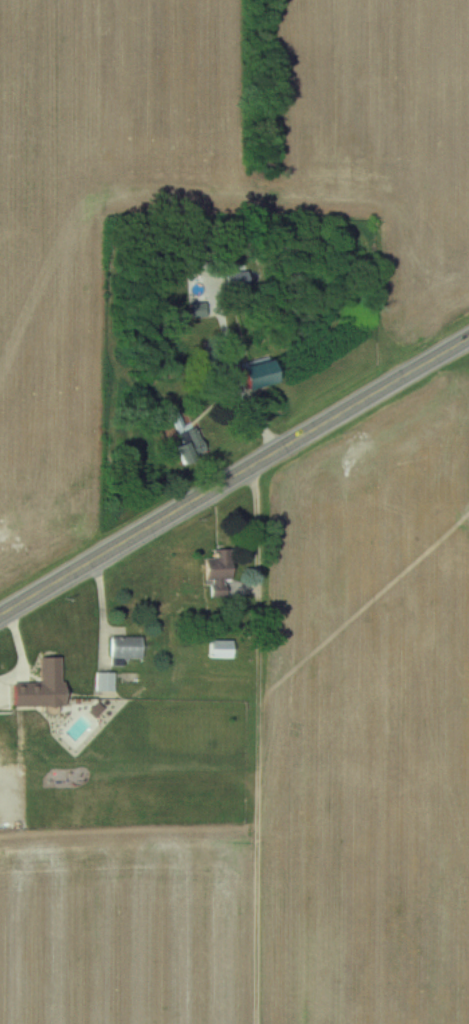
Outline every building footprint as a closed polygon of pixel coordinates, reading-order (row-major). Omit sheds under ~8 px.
[(251,272),(227,272),(227,287),(251,287),(251,272)] [(195,306),(196,317),(209,316),(207,304),(195,306)] [(245,365),(252,391),(283,382),(275,356),(245,365)] [(236,377),(231,362),(217,366),(222,381),(236,377)] [(178,459),(183,456),(187,464),(210,452),(196,426),(181,434),(186,443),(173,450),(178,459)] [(216,549),(216,558),(209,558),(210,597),(228,596),(227,578),(234,578),(233,549),(216,549)] [(114,659),(144,659),(144,636),(113,637),(114,659)] [(235,641),(211,641),(211,658),(235,658),(235,641)] [(42,653),(42,686),(62,686),(62,653),(42,653)] [(97,691),(116,691),(116,672),(97,672),(97,691)] [(91,718),(91,705),(65,705),(65,718),(91,718)] [(0,712),(0,727),(11,727),(11,712),(0,712)]
